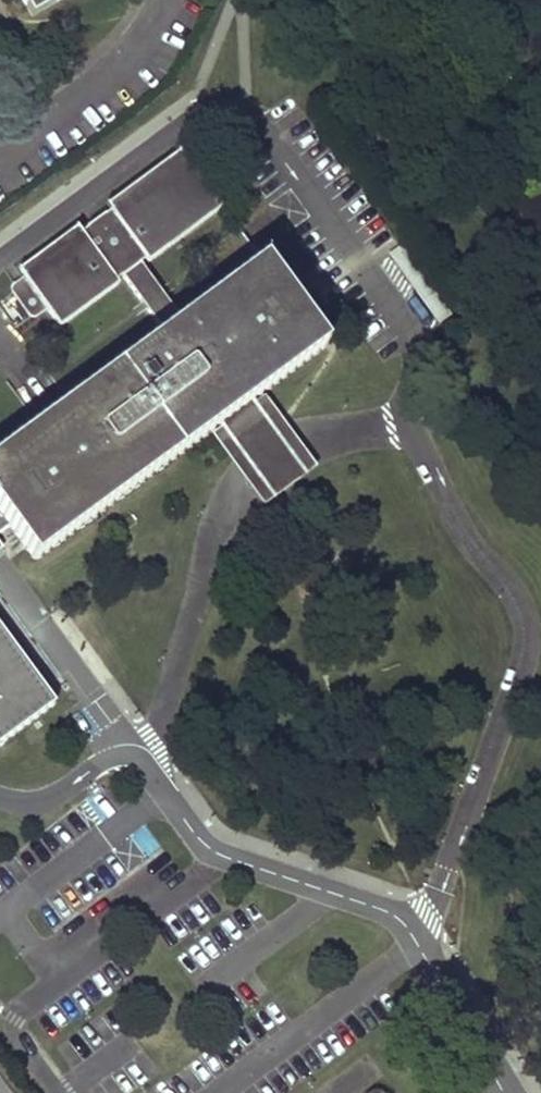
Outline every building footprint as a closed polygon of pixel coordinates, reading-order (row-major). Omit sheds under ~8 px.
[(57,0),(21,0),(30,15),(57,0)] [(323,343),(296,307),(261,260),(183,318),(142,262),(221,204),(207,185),(218,177),(218,166),(203,148),(197,146),(189,149),(15,281),(10,288),(12,293),(26,311),(32,313),(38,312),(45,306),(60,324),(123,277),(166,331),(58,411),(0,455),(0,532),(11,524),(37,558),(218,424),(253,469),(260,478),(293,453),(287,445),(252,398),(323,343)] [(55,699),(0,624),(0,740),(55,699)]
